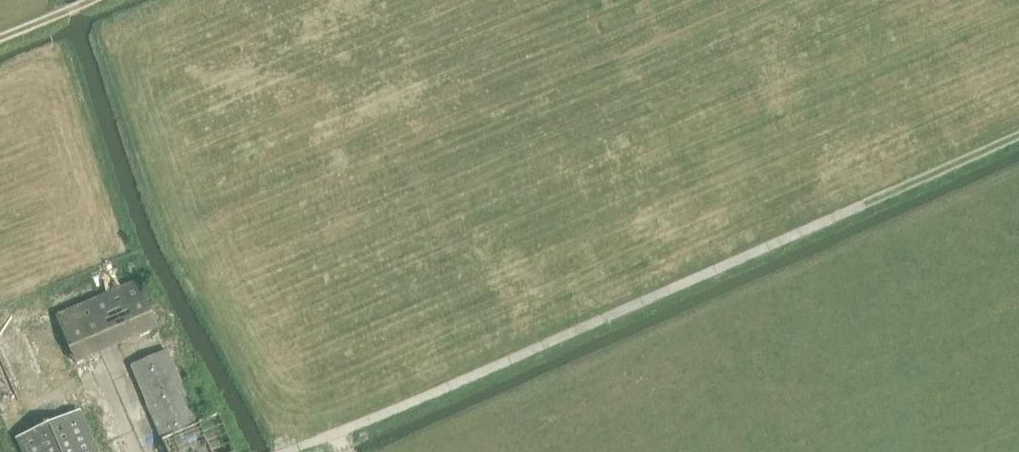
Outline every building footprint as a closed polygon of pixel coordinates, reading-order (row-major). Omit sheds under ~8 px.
[(103,353),(161,330),(148,297),(90,320),(103,353)] [(174,348),(135,363),(168,451),(212,451),(174,348)] [(77,411),(18,436),(25,451),(94,451),(77,411)]
